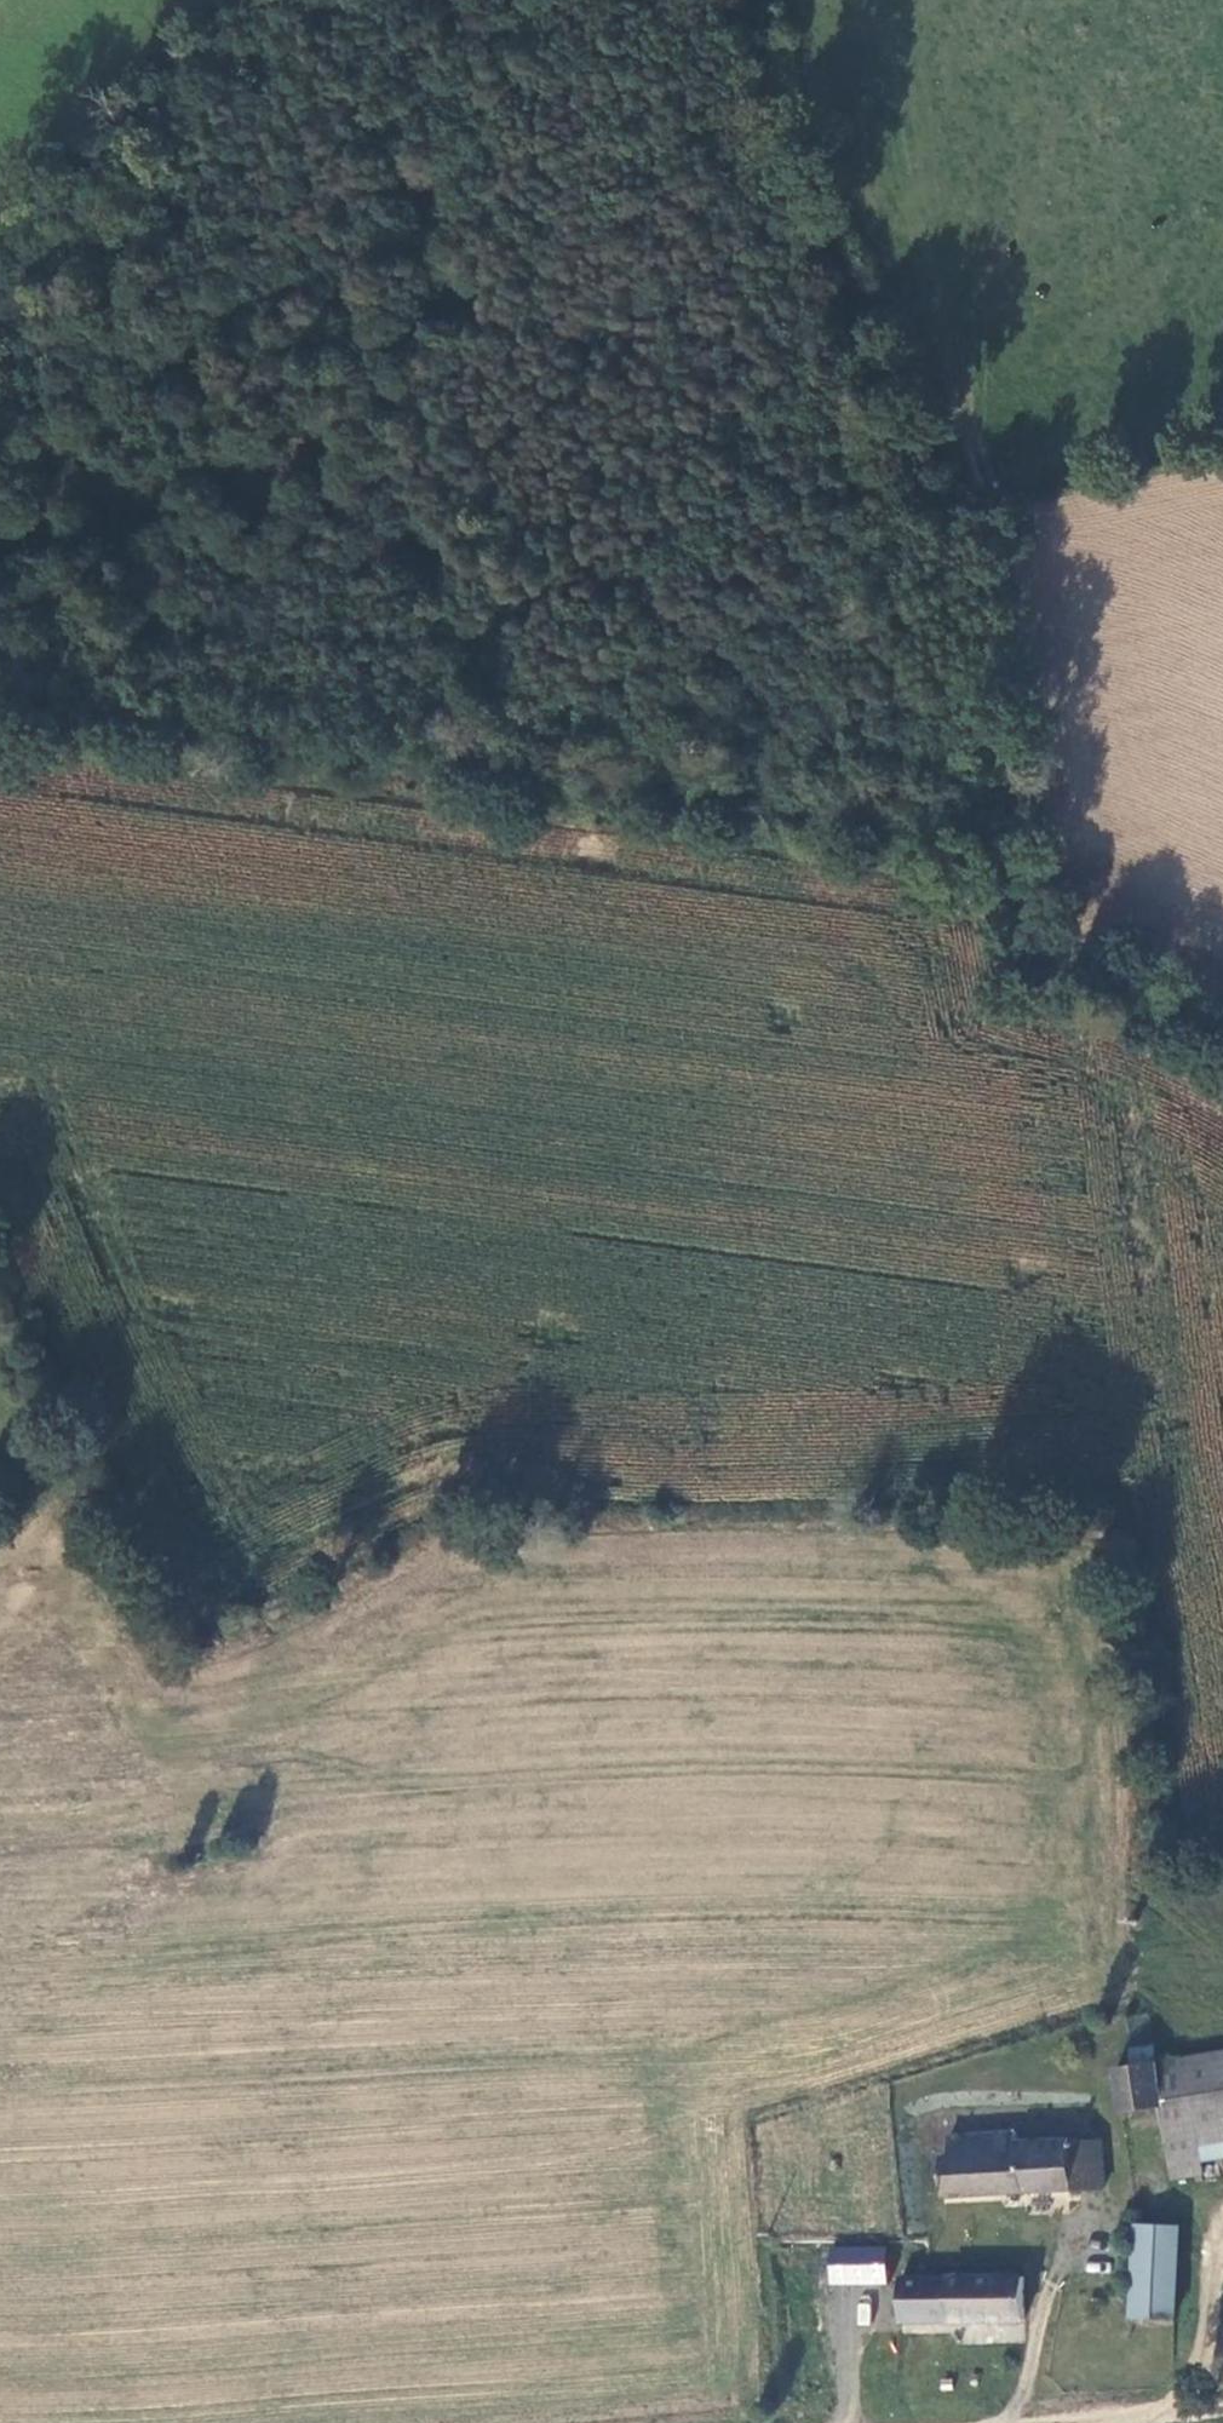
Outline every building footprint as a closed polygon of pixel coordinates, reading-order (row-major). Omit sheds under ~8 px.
[(1203,2176),(1201,2134),(1222,2132),(1222,2057),(1160,2064),(1158,2047),(1137,2050),(1136,2064),(1120,2066),(1125,2105),(1162,2102),(1167,2179),(1203,2176)] [(945,2111),(926,2111),(926,2134),(945,2134),(945,2111)] [(944,2146),(945,2194),(1103,2183),(1101,2135),(1016,2138),(1014,2121),(951,2123),(952,2145),(944,2146)] [(1143,2224),(1134,2310),(1180,2315),(1188,2228),(1143,2224)] [(884,2285),(886,2247),(823,2245),(822,2283),(884,2285)] [(1030,2274),(907,2271),(906,2315),(1029,2318),(1030,2274)]
